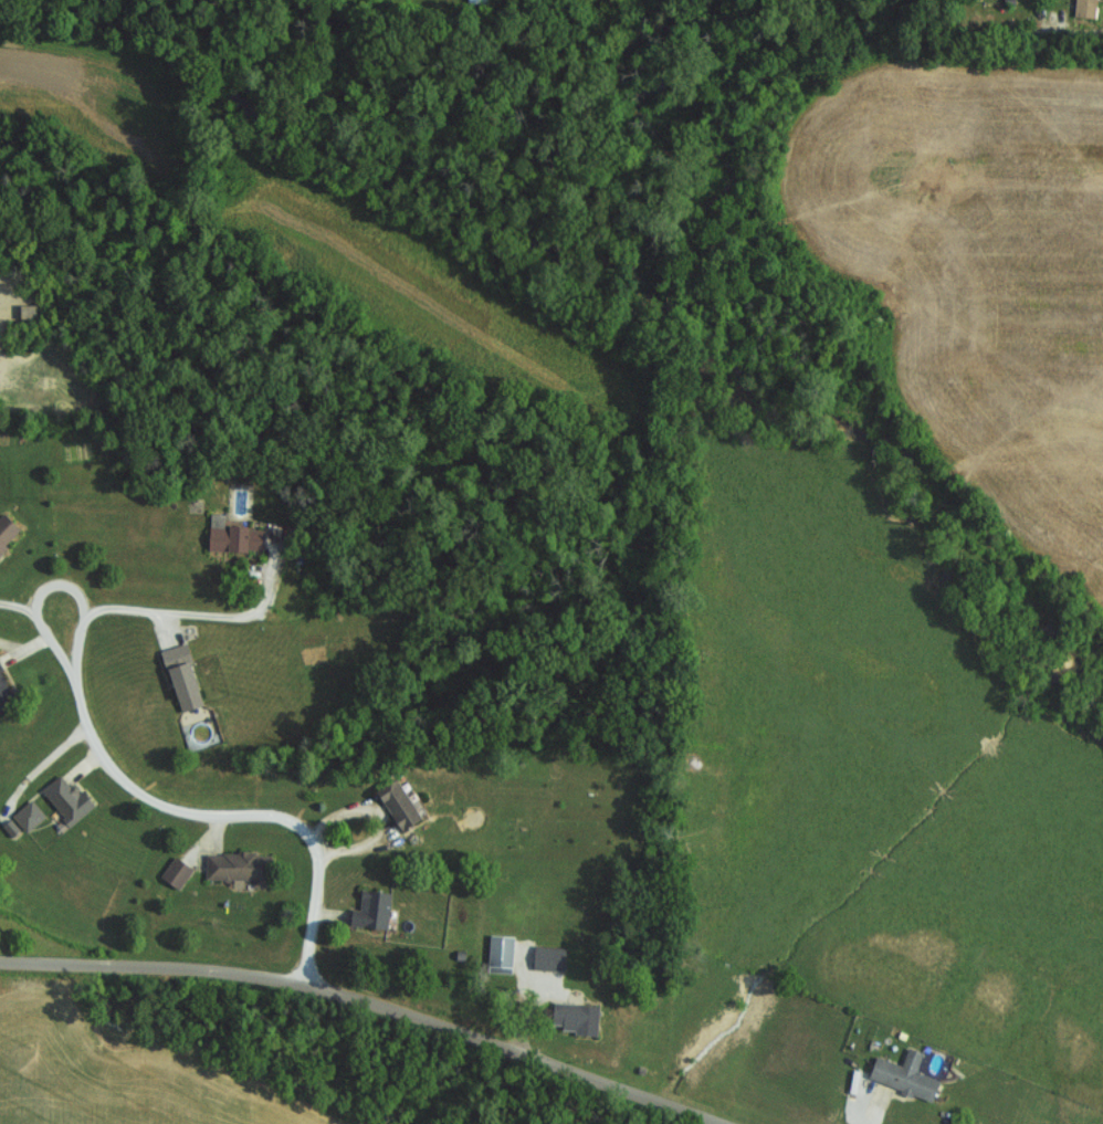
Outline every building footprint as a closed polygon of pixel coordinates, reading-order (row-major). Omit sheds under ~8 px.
[(1094,0),(1073,0),(1071,15),(1092,18),(1094,0)] [(35,317),(34,304),(17,305),(18,318),(35,317)] [(18,530),(0,513),(0,550),(18,530)] [(206,550),(261,551),(261,527),(206,526),(206,550)] [(162,667),(176,712),(198,705),(184,660),(162,667)] [(8,692),(0,674),(0,696),(8,692)] [(38,792),(68,825),(90,806),(60,772),(38,792)] [(416,819),(395,777),(372,789),(393,831),(416,819)] [(44,815),(28,798),(10,815),(25,832),(44,815)] [(204,853),(204,879),(261,879),(261,853),(204,853)] [(159,879),(177,889),(190,867),(171,857),(159,879)] [(388,891),(358,890),(357,909),(347,908),(346,927),(386,929),(388,891)] [(486,972),(509,973),(510,936),(487,935),(486,972)] [(564,949),(533,944),(530,967),(561,972),(564,949)] [(595,1037),(597,1005),(550,1002),(549,1024),(559,1025),(559,1030),(572,1031),(571,1036),(595,1037)] [(936,1079),(914,1072),(921,1052),(906,1047),(900,1065),(873,1056),(865,1079),(929,1101),(936,1079)]
